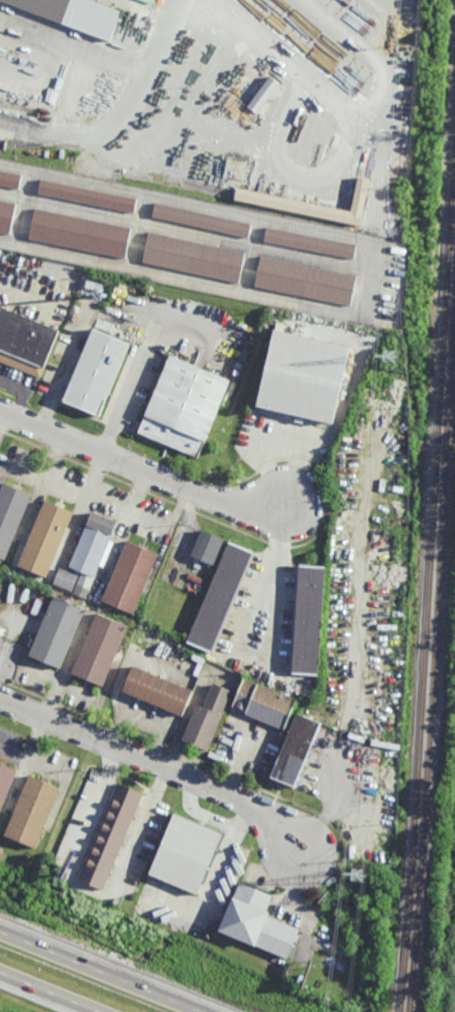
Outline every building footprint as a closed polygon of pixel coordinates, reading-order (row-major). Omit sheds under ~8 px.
[(102,45),(113,15),(71,0),(0,0),(0,8),(102,45)] [(257,112),(248,105),(271,74),(280,82),(257,112)] [(20,189),(0,185),(0,169),(23,174),(20,189)] [(361,225),(235,198),(237,187),(351,211),(359,176),(371,178),(361,225)] [(136,212),(39,193),(42,178),(139,198),(136,212)] [(11,234),(0,232),(0,200),(18,204),(11,234)] [(249,237),(154,216),(157,202),(252,223),(249,237)] [(128,258),(30,238),(36,208),(134,228),(128,258)] [(355,258),(264,241),(267,226),(357,244),(355,258)] [(239,282),(145,261),(151,232),(246,252),(239,282)] [(351,305),(255,286),(261,256),(357,275),(351,305)] [(105,293),(86,288),(88,279),(107,284),(105,293)] [(42,378),(0,361),(0,306),(61,331),(42,378)] [(333,425),(257,407),(277,322),(285,324),(283,332),(351,348),(333,425)] [(101,417),(65,402),(95,329),(131,344),(101,417)] [(197,457),(139,433),(171,355),(229,380),(197,457)] [(8,559),(0,556),(0,492),(3,484),(33,496),(8,559)] [(46,577),(19,566),(27,546),(24,545),(34,519),(37,520),(45,500),(72,511),(46,577)] [(85,598),(72,593),(81,571),(80,571),(79,573),(75,572),(76,569),(68,566),(89,510),(116,520),(85,598)] [(213,565),(189,555),(201,529),(225,539),(213,565)] [(132,613),(100,600),(126,540),(157,553),(132,613)] [(211,649),(187,639),(228,540),(252,551),(211,649)] [(323,566),(316,673),(290,671),(297,564),(323,566)] [(71,593),(52,585),(59,567),(78,575),(71,593)] [(59,667),(27,654),(52,594),(84,608),(59,667)] [(37,616),(30,613),(36,598),(43,601),(37,616)] [(102,686),(70,672),(95,612),(127,625),(102,686)] [(182,715),(121,690),(131,665),(192,690),(182,715)] [(282,729),(231,708),(244,677),(295,699),(282,729)] [(231,690),(206,750),(181,740),(196,703),(202,706),(212,682),(231,690)] [(318,722),(293,784),(269,774),(294,712),(318,722)] [(387,743),(350,736),(352,729),(388,736),(387,743)] [(20,769),(0,817),(0,760),(20,769)] [(37,848),(6,835),(32,773),(48,780),(47,783),(62,789),(37,848)] [(142,793),(102,891),(76,880),(116,782),(142,793)] [(222,835),(196,896),(147,875),(173,813),(222,835)] [(266,911),(270,912),(268,916),(300,929),(288,959),(256,946),(255,948),(218,933),(232,899),(233,899),(240,881),(273,895),(266,911)]
